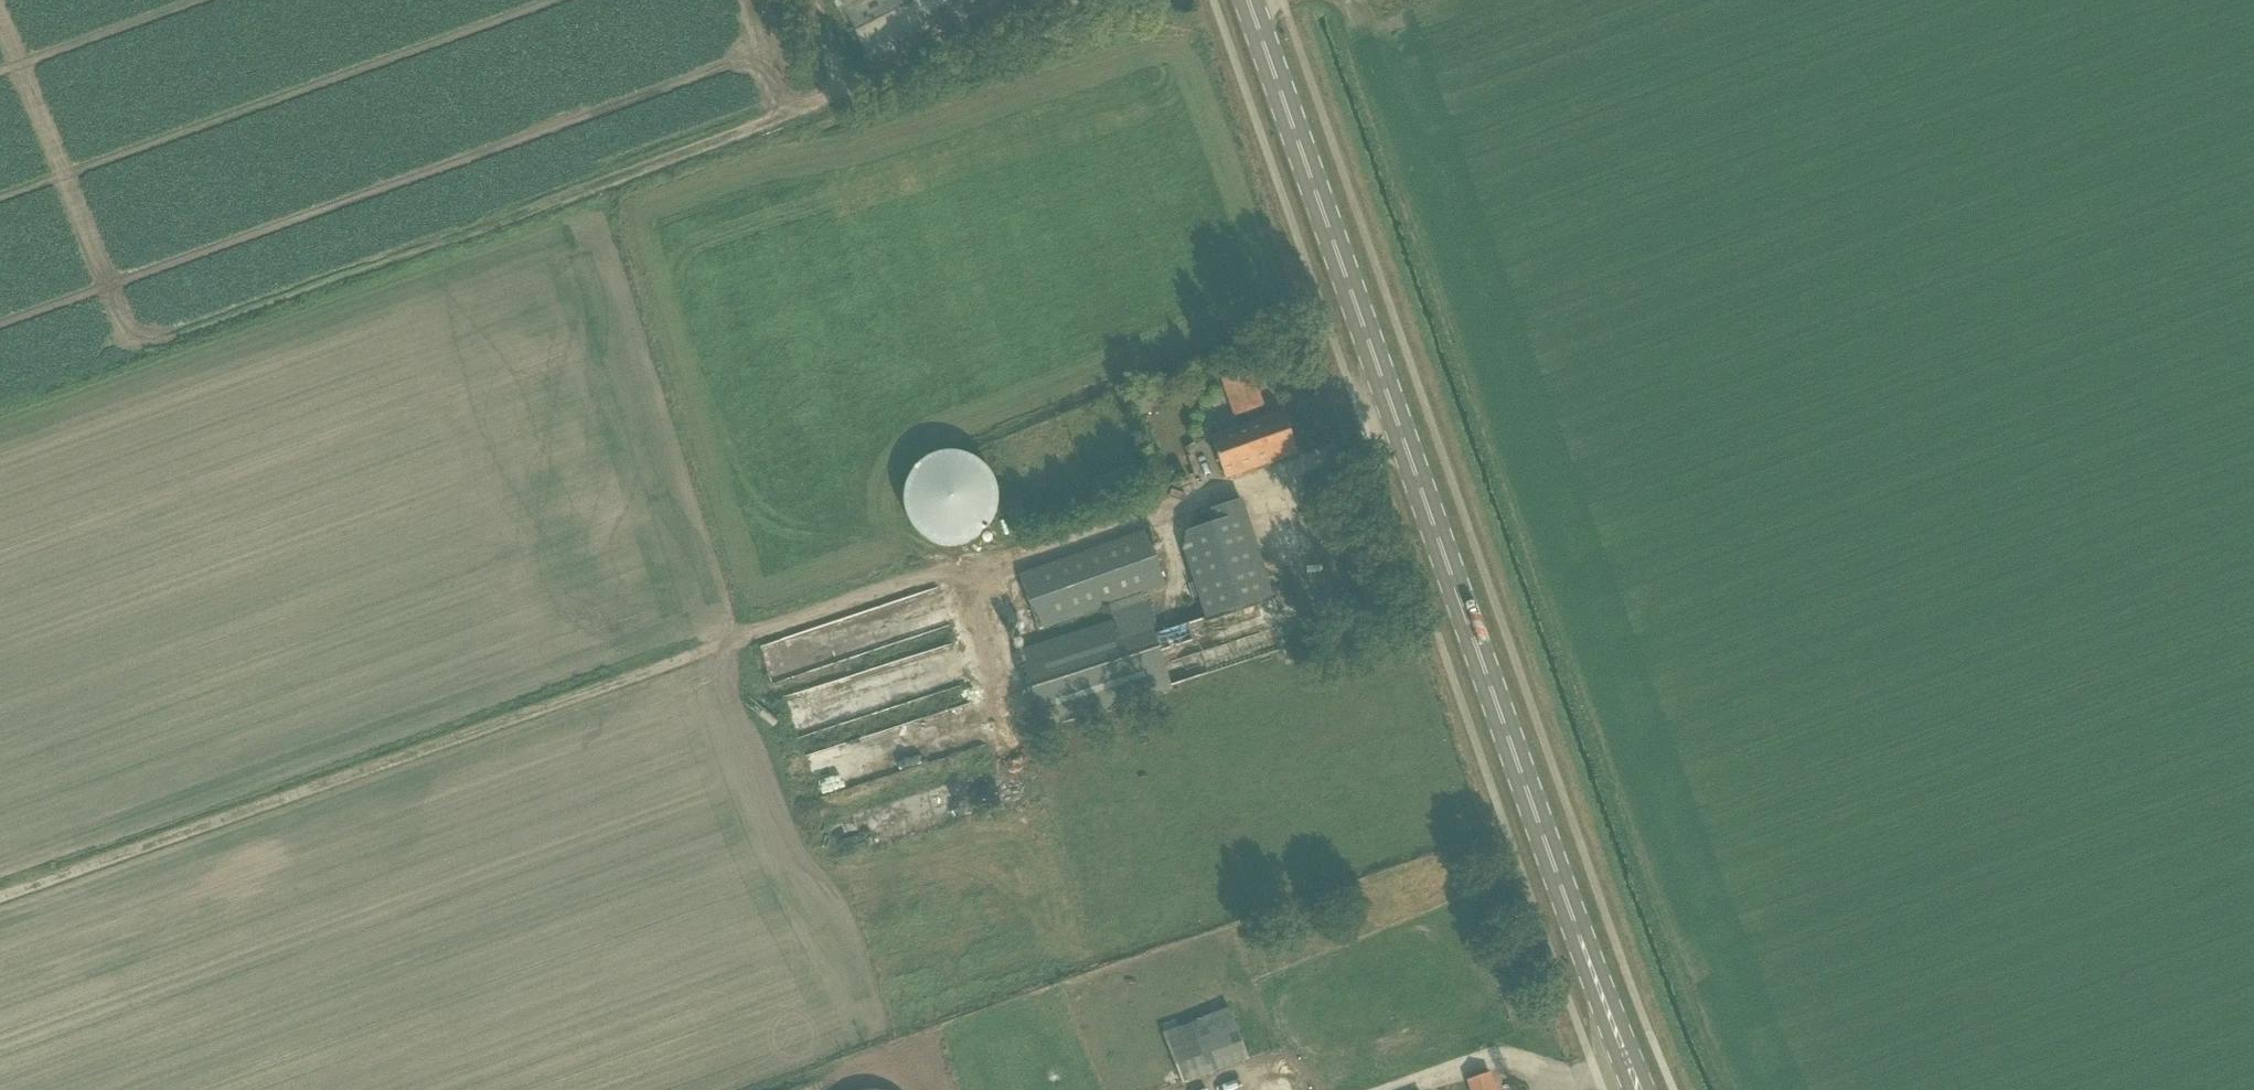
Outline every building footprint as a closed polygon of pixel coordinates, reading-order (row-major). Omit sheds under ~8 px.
[(872,69),(1008,0),(838,0),(872,69)] [(1263,407),(1250,370),(1219,382),(1232,418),(1240,415),(1245,428),(1212,440),(1226,479),(1298,453),(1284,414),(1262,421),(1257,409),(1263,407)] [(928,526),(940,534),(953,537),(967,536),(980,530),(989,520),(995,507),(997,494),(993,480),(985,469),(974,461),(961,456),(949,457),(937,461),(927,469),(920,479),(916,491),(916,503),(920,515),(928,526)] [(1274,604),(1241,500),(1207,511),(1211,524),(1186,532),(1183,552),(1203,617),(1206,625),(1274,604)] [(1039,727),(1169,686),(1153,632),(1141,593),(1164,585),(1146,530),(1019,574),(1038,628),(1107,604),(1112,619),(1014,650),(1039,727)] [(1228,1009),(1162,1029),(1178,1082),(1244,1062),(1228,1009)] [(1470,1081),(1466,1082),(1468,1086),(1469,1089),(1496,1089),(1490,1074),(1470,1081)]
